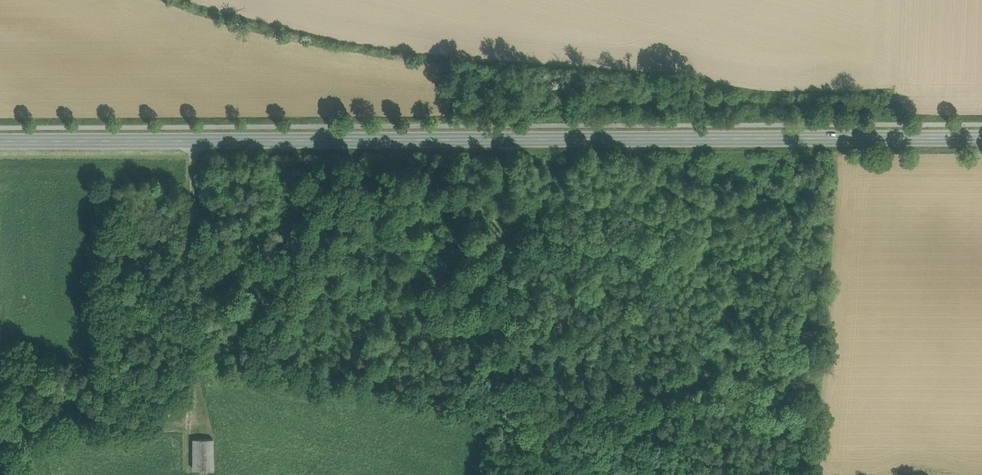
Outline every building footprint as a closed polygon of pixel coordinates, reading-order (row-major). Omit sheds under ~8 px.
[(214,439),(194,439),(193,469),(213,469),(214,439)]
